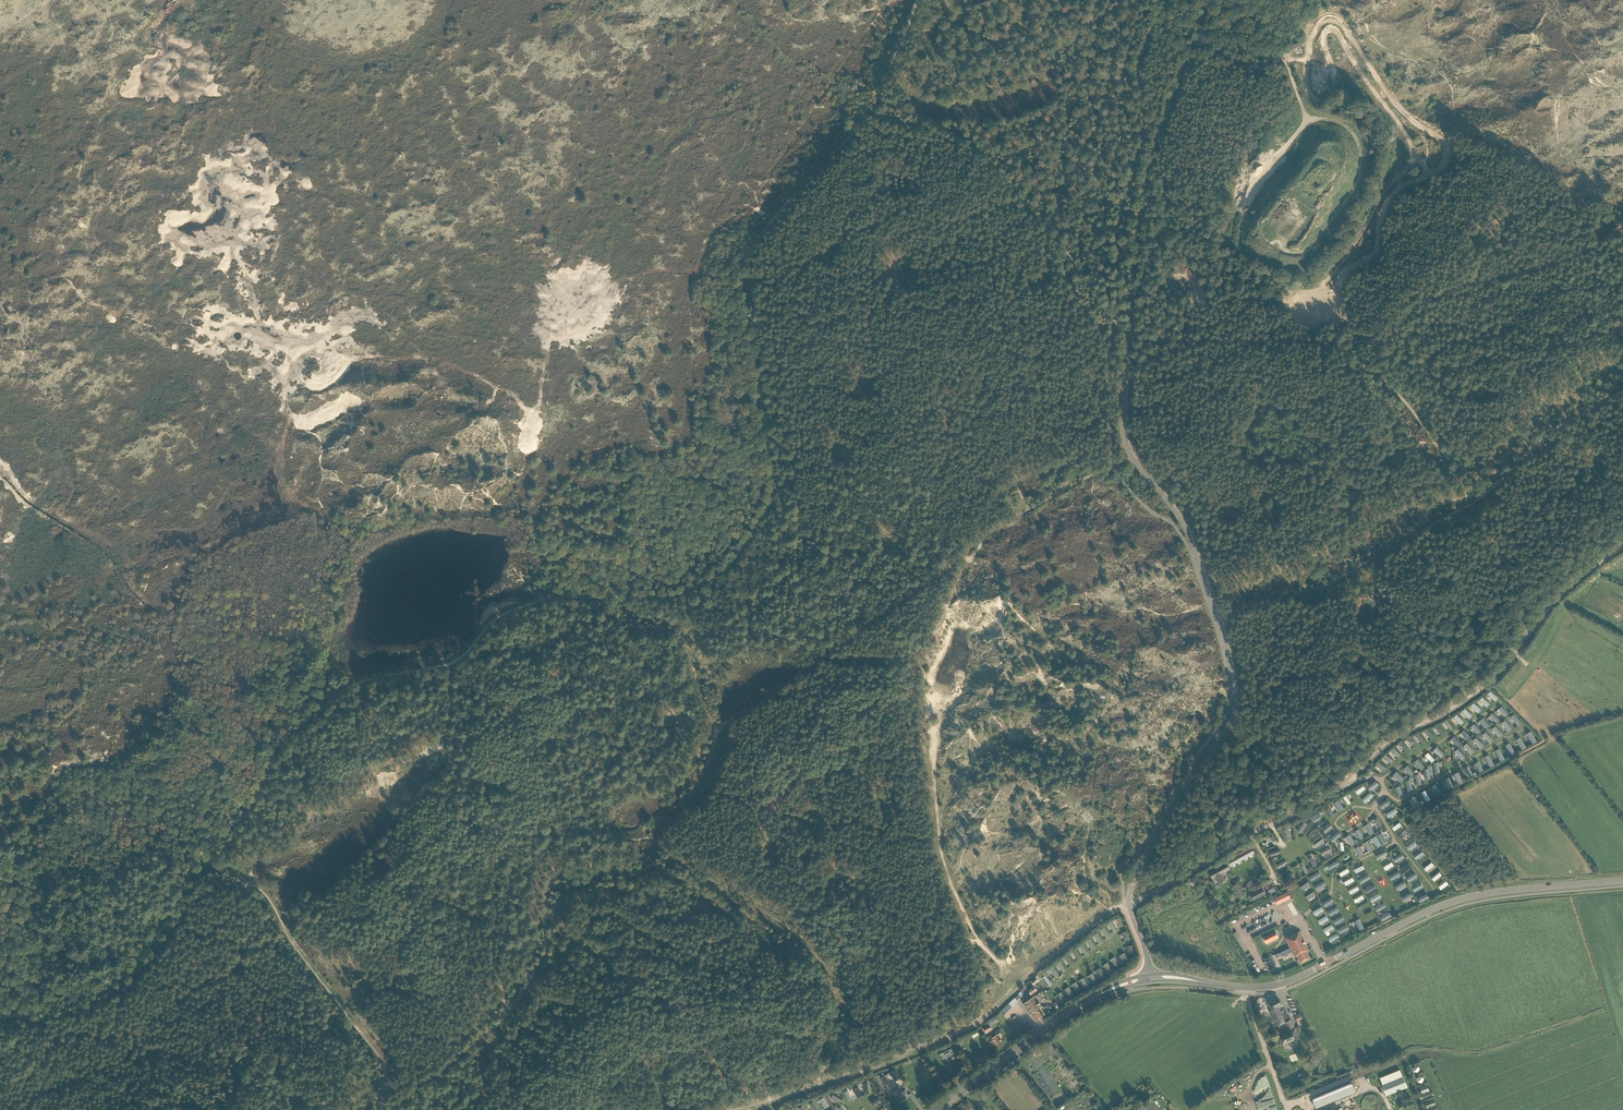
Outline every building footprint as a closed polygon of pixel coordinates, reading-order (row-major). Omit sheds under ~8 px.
[(1498,699),(1490,692),(1487,695),(1495,702),(1498,699)] [(1490,705),(1482,697),(1479,701),(1487,708),(1490,705)] [(1481,710),(1474,703),(1471,706),(1478,713),(1481,710)] [(1505,717),(1508,714),(1502,706),(1498,709),(1505,717)] [(1472,716),(1465,709),(1462,712),(1469,719),(1472,716)] [(1496,723),(1499,720),(1492,713),(1489,716),(1496,723)] [(1518,726),(1521,723),(1514,714),(1510,717),(1518,726)] [(1464,722),(1456,715),(1453,718),(1461,726),(1464,722)] [(1486,729),(1489,725),(1483,717),(1479,721),(1486,729)] [(1454,729),(1447,721),(1444,723),(1450,731),(1454,729)] [(1477,734),(1481,731),(1474,723),(1471,726),(1477,734)] [(1444,734),(1438,725),(1435,727),(1441,736),(1444,734)] [(1434,737),(1428,729),(1425,732),(1431,740),(1434,737)] [(1468,740),(1471,737),(1464,730),(1461,733),(1468,740)] [(1533,743),(1537,741),(1531,731),(1527,733),(1533,743)] [(1425,741),(1419,733),(1416,736),(1422,744),(1425,741)] [(1458,746),(1461,743),(1455,736),(1451,739),(1458,746)] [(1417,746),(1411,737),(1408,740),(1414,748),(1417,746)] [(1522,749),(1526,747),(1520,737),(1516,739),(1522,749)] [(1409,750),(1402,742),(1399,744),(1406,753),(1409,750)] [(1511,755),(1515,753),(1510,743),(1505,745),(1511,755)] [(1441,757),(1444,754),(1436,747),(1433,750),(1441,757)] [(1401,756),(1394,748),(1391,751),(1399,759),(1401,756)] [(1501,761),(1505,759),(1499,748),(1495,750),(1501,761)] [(1432,762),(1434,760),(1428,752),(1425,755),(1432,762)] [(1490,767),(1494,765),(1489,754),(1484,757),(1490,767)] [(1394,762),(1386,755),(1383,758),(1391,765),(1394,762)] [(1421,769),(1424,766),(1417,759),(1414,762),(1421,769)] [(1480,772),(1483,770),(1478,761),(1475,763),(1480,772)] [(1387,770),(1379,762),(1376,765),(1384,772),(1387,770)] [(1410,776),(1414,773),(1407,765),(1403,768),(1410,776)] [(1404,779),(1396,771),(1393,774),(1400,782),(1404,779)] [(1449,788),(1453,786),(1449,777),(1444,779),(1449,788)] [(1376,780),(1368,786),(1370,790),(1379,784),(1376,780)] [(1436,796),(1441,793),(1436,784),(1432,786),(1436,796)] [(1357,794),(1366,788),(1363,785),(1355,791),(1357,794)] [(1403,795),(1399,786),(1395,787),(1399,797),(1403,795)] [(1365,803),(1374,795),(1371,792),(1362,799),(1365,803)] [(1416,807),(1420,805),(1415,796),(1411,798),(1416,807)] [(1381,809),(1390,803),(1387,799),(1378,805),(1381,809)] [(1341,811),(1344,808),(1338,800),(1334,803),(1341,811)] [(1331,817),(1335,814),(1328,806),(1325,809),(1331,817)] [(1388,818),(1398,812),(1395,808),(1385,814),(1388,818)] [(1312,821),(1322,817),(1320,812),(1310,817),(1312,821)] [(1383,826),(1377,817),(1374,820),(1380,828),(1383,826)] [(1301,833),(1308,823),(1304,821),(1297,831),(1301,833)] [(1394,831),(1401,826),(1399,822),(1392,828),(1394,831)] [(1325,833),(1333,827),(1330,823),(1322,830),(1325,833)] [(1374,832),(1369,823),(1366,825),(1371,834),(1374,832)] [(1292,838),(1287,828),(1284,830),(1289,840),(1292,838)] [(1310,839),(1316,831),(1313,828),(1307,836),(1310,839)] [(1364,838),(1359,829),(1355,831),(1360,840),(1364,838)] [(1401,840),(1408,832),(1405,829),(1398,837),(1401,840)] [(1333,842),(1341,835),(1338,831),(1330,839),(1333,842)] [(1387,841),(1382,832),(1378,835),(1383,844),(1387,841)] [(1355,843),(1349,835),(1345,837),(1351,846),(1355,843)] [(1382,845),(1376,836),(1372,838),(1378,847),(1382,845)] [(1317,848),(1325,842),(1323,839),(1314,845),(1317,848)] [(1372,850),(1368,841),(1364,843),(1368,852),(1372,850)] [(1408,850),(1416,844),(1414,841),(1406,847),(1408,850)] [(1322,856),(1332,850),(1330,846),(1320,852),(1322,856)] [(1363,854),(1359,846),(1355,848),(1359,856),(1363,854)] [(1229,861),(1227,862),(1231,867),(1255,854),(1252,848),(1251,849),(1250,847),(1228,860),(1229,861)] [(1416,859),(1424,854),(1422,850),(1413,856),(1416,859)] [(1377,860),(1387,855),(1385,851),(1375,856),(1377,860)] [(1395,862),(1404,857),(1402,853),(1393,858),(1395,862)] [(1317,866),(1312,856),(1309,858),(1314,868),(1317,866)] [(1278,869),(1288,863),(1286,860),(1276,865),(1278,869)] [(1330,869),(1340,864),(1338,860),(1327,865),(1330,869)] [(1305,873),(1308,871),(1303,862),(1300,864),(1305,873)] [(1393,865),(1391,862),(1383,867),(1385,870),(1393,865)] [(1426,871),(1434,865),(1431,862),(1423,868),(1426,871)] [(1402,873),(1411,868),(1409,863),(1400,869),(1402,873)] [(1231,870),(1227,864),(1209,874),(1213,880),(1217,877),(1220,884),(1225,881),(1222,874),(1231,870)] [(1341,876),(1349,871),(1348,868),(1339,873),(1341,876)] [(1311,881),(1321,875),(1319,871),(1309,877),(1311,881)] [(1400,875),(1398,871),(1388,877),(1391,881),(1400,875)] [(1291,884),(1294,874),(1287,872),(1284,882),(1291,884)] [(1434,881),(1441,875),(1439,872),(1431,878),(1434,881)] [(1408,882),(1417,876),(1415,873),(1405,878),(1408,882)] [(1371,878),(1368,874),(1359,880),(1361,884),(1371,878)] [(1317,890),(1327,884),(1324,880),(1314,886),(1317,890)] [(1406,885),(1404,881),(1394,886),(1396,890),(1406,885)] [(1440,890),(1448,884),(1446,881),(1438,887),(1440,890)] [(1302,891),(1311,885),(1309,882),(1300,888),(1302,891)] [(1414,892),(1423,887),(1420,883),(1411,888),(1414,892)] [(1245,895),(1239,884),(1234,886),(1240,898),(1245,895)] [(1367,893),(1375,888),(1374,885),(1365,890),(1367,893)] [(1251,895),(1254,901),(1266,894),(1263,889),(1251,895)] [(1307,900),(1316,895),(1314,891),(1305,897),(1307,900)] [(1288,892),(1274,899),(1274,900),(1277,905),(1291,898),(1288,892)] [(1413,896),(1410,892),(1401,898),(1404,902),(1413,896)] [(1382,897),(1379,893),(1370,899),(1372,903),(1382,897)] [(1427,894),(1417,899),(1419,903),(1429,898),(1427,894)] [(1334,901),(1332,897),(1322,903),(1325,907),(1334,901)] [(1377,912),(1387,907),(1384,903),(1375,908),(1377,912)] [(1315,916),(1324,910),(1322,906),(1313,912),(1315,916)] [(1340,910),(1337,906),(1328,912),(1330,916),(1340,910)] [(1392,916),(1390,912),(1380,917),(1382,921),(1392,916)] [(1320,925),(1329,919),(1327,915),(1318,921),(1320,925)] [(1345,919),(1342,915),(1333,921),(1335,925),(1345,919)] [(1120,917),(1116,920),(1118,923),(1120,926),(1124,924),(1120,917)] [(1355,921),(1360,930),(1364,928),(1360,919),(1355,921)] [(1117,930),(1112,922),(1109,924),(1114,932),(1117,930)] [(1325,933),(1334,928),(1332,924),(1323,929),(1325,933)] [(1349,929),(1347,925),(1337,930),(1340,934),(1349,929)] [(1110,936),(1105,928),(1101,930),(1106,938),(1110,936)] [(1275,931),(1264,937),(1267,943),(1279,938),(1275,931)] [(1301,963),(1310,958),(1306,951),(1309,950),(1299,931),(1291,935),(1290,934),(1287,935),(1288,937),(1285,938),(1295,957),(1297,956),(1301,963)] [(1103,942),(1098,933),(1094,935),(1099,944),(1103,942)] [(1330,942),(1339,937),(1337,933),(1328,938),(1330,942)] [(1096,948),(1091,939),(1087,941),(1092,950),(1096,948)] [(1088,954),(1083,945),(1080,947),(1085,956),(1088,954)] [(1081,959),(1076,950),(1073,952),(1078,961),(1081,959)] [(1074,965),(1069,956),(1066,958),(1071,967),(1074,965)] [(1120,966),(1115,957),(1112,959),(1117,968),(1120,966)] [(1066,971),(1061,962),(1058,964),(1063,973),(1066,971)] [(1113,972),(1108,963),(1104,965),(1109,973),(1113,972)] [(1059,976),(1054,967),(1050,969),(1055,978),(1059,976)] [(1106,977),(1101,968),(1097,970),(1103,979),(1106,977)] [(1047,974),(1045,971),(1036,977),(1039,981),(1041,980),(1040,979),(1047,974)] [(1098,982),(1093,973),(1089,975),(1094,984),(1098,982)] [(1041,979),(1048,987),(1052,984),(1046,975),(1041,979)] [(1089,987),(1084,978),(1081,980),(1086,989),(1089,987)] [(1082,991),(1077,982),(1073,984),(1078,993),(1082,991)] [(1035,989),(1033,986),(1028,990),(1032,994),(1037,990),(1036,988),(1035,989)] [(1074,996),(1069,987),(1066,989),(1071,998),(1074,996)] [(1067,1001),(1061,993),(1058,995),(1063,1003),(1067,1001)] [(1012,1007),(1018,1001),(1017,1000),(1021,997),(1019,994),(1009,1003),(1012,1007)] [(1045,1014),(1042,1010),(1040,1008),(1042,1006),(1035,997),(1024,1004),(1031,1014),(1032,1013),(1037,1020),(1045,1014)] [(1269,1011),(1277,1027),(1285,1023),(1288,1029),(1294,1026),(1279,998),(1274,1001),(1273,999),(1272,1000),(1273,1001),(1269,1004),(1272,1010),(1269,1011)] [(1301,1011),(1294,1015),(1299,1024),(1306,1021),(1301,1011)] [(1018,1017),(1022,1022),(1029,1018),(1026,1013),(1018,1017)] [(992,1030),(989,1024),(983,1027),(987,1033),(992,1030)] [(1279,1037),(1282,1045),(1285,1044),(1285,1045),(1288,1044),(1288,1042),(1295,1040),(1293,1036),(1297,1034),(1294,1028),(1288,1031),(1288,1033),(1279,1037)] [(997,1035),(992,1038),(998,1048),(1003,1045),(1001,1042),(1002,1041),(997,1035)] [(941,1054),(943,1060),(947,1058),(947,1057),(954,1054),(951,1049),(941,1054)] [(1313,1068),(1322,1063),(1319,1057),(1309,1062),(1311,1065),(1312,1065),(1313,1068)] [(890,1073),(896,1081),(901,1077),(895,1069),(890,1073)] [(885,1076),(883,1073),(878,1076),(885,1086),(890,1083),(885,1075),(885,1076)] [(1356,1091),(1350,1076),(1311,1093),(1317,1108),(1356,1091)] [(1403,1077),(1382,1085),(1387,1095),(1407,1087),(1403,1077)] [(892,1091),(899,1102),(907,1097),(905,1094),(907,1093),(905,1091),(903,1092),(899,1086),(892,1091)] [(852,1101),(847,1091),(844,1093),(848,1103),(852,1101)] [(841,1100),(832,1095),(830,1099),(839,1104),(841,1100)] [(1379,1104),(1379,1102),(1379,1100),(1378,1099),(1376,1098),(1375,1097),(1374,1096),(1372,1095),(1370,1095),(1368,1095),(1367,1096),(1365,1097),(1364,1098),(1363,1099),(1362,1101),(1361,1103),(1361,1104),(1362,1106),(1362,1108),(1363,1109),(1364,1109),(1377,1109),(1378,1109),(1379,1107),(1379,1106),(1379,1104)] [(882,1101),(879,1097),(871,1102),(873,1106),(882,1101)] [(1435,1097),(1425,1100),(1427,1108),(1437,1104),(1435,1097)] [(829,1107),(823,1098),(820,1100),(825,1109),(829,1107)]
